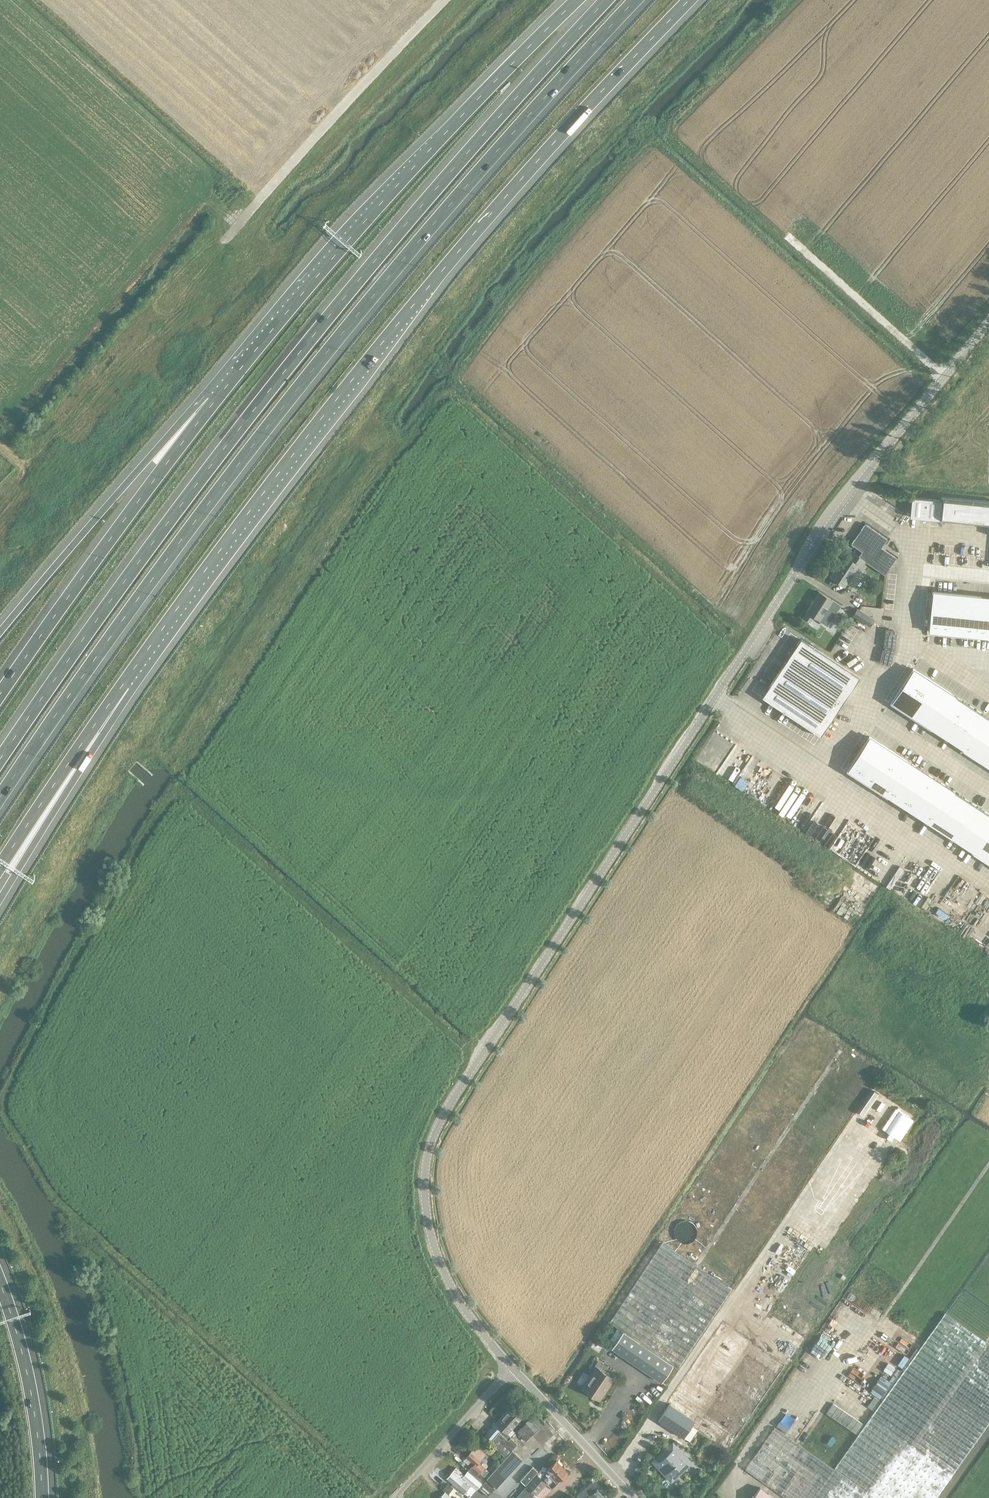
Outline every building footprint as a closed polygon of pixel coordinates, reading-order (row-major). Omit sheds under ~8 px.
[(911,517),(988,525),(988,501),(943,496),(942,498),(940,498),(940,500),(913,497),(911,517)] [(865,524),(851,543),(862,551),(858,557),(866,562),(884,575),(896,557),(881,547),(887,539),(865,524)] [(862,568),(866,562),(852,553),(848,558),(845,556),(838,567),(836,566),(829,577),(844,586),(858,565),(862,568)] [(930,591),(928,611),(951,613),(953,593),(930,591)] [(840,605),(819,592),(803,617),(810,622),(814,616),(827,625),(840,605)] [(953,593),(951,613),(974,615),(976,595),(953,593)] [(974,615),(988,616),(988,596),(976,595),(974,615)] [(857,608),(853,615),(870,626),(880,611),(868,609),(866,613),(857,608)] [(928,611),(926,631),(950,633),(951,613),(928,611)] [(951,613),(950,633),(973,635),(974,615),(951,613)] [(973,635),(988,636),(988,616),(974,615),(973,635)] [(885,629),(883,646),(886,646),(885,649),(883,650),(879,662),(890,665),(895,648),(896,635),(894,635),(894,630),(885,629)] [(801,639),(762,697),(820,736),(859,678),(801,639)] [(915,670),(904,687),(924,700),(935,683),(915,670)] [(935,683),(924,700),(944,713),(954,696),(935,683)] [(904,687),(893,704),(913,717),(924,700),(904,687)] [(954,696),(944,713),(958,722),(969,705),(954,696)] [(924,700),(913,717),(933,730),(944,713),(924,700)] [(969,705),(958,722),(968,728),(979,711),(969,705)] [(979,711),(968,728),(978,734),(988,718),(979,711)] [(944,713),(933,730),(947,739),(958,722),(944,713)] [(978,734),(987,741),(988,738),(988,718),(978,734)] [(958,722),(947,739),(957,745),(968,728),(958,722)] [(968,728),(957,745),(967,751),(978,734),(968,728)] [(978,734),(967,751),(977,758),(987,741),(978,734)] [(878,766),(889,749),(869,736),(858,753),(878,766)] [(977,758),(986,764),(988,760),(988,742),(987,741),(977,758)] [(897,779),(909,761),(889,749),(878,766),(897,779)] [(867,783),(878,766),(858,753),(847,770),(867,783)] [(912,788),(923,771),(909,761),(897,779),(912,788)] [(886,796),(897,779),(878,766),(867,783),(886,796)] [(927,798),(938,780),(923,771),(912,788),(927,798)] [(901,805),(912,788),(897,779),(886,796),(901,805)] [(939,806),(950,788),(938,780),(927,798),(939,806)] [(915,815),(927,798),(912,788),(901,805),(915,815)] [(951,813),(962,796),(950,788),(939,806),(951,813)] [(961,820),(972,802),(962,796),(951,813),(961,820)] [(928,823),(939,806),(927,798),(915,815),(928,823)] [(970,826),(982,809),(972,802),(961,820),(970,826)] [(940,830),(951,813),(939,806),(928,823),(940,830)] [(988,829),(988,814),(982,809),(970,826),(985,835),(988,829)] [(949,837),(961,820),(951,813),(940,830),(949,837)] [(959,843),(970,826),(961,820),(949,837),(959,843)] [(974,853),(985,835),(970,826),(959,843),(974,853)] [(988,860),(988,838),(985,835),(974,853),(988,862),(988,860)] [(623,1331),(622,1332),(612,1349),(661,1381),(667,1385),(678,1369),(678,1368),(732,1289),(662,1242),(609,1322),(623,1331)] [(800,1444),(765,1420),(735,1461),(786,1497),(936,1497),(988,1423),(988,1343),(946,1313),(834,1469),(800,1444)] [(670,1403),(670,1404),(669,1404),(658,1420),(683,1437),(691,1425),(727,1450),(786,1365),(722,1321),(668,1401),(670,1403)] [(600,1400),(613,1378),(596,1367),(582,1389),(600,1400)] [(834,1401),(827,1412),(857,1432),(864,1422),(834,1401)] [(509,1408),(498,1420),(504,1425),(502,1428),(507,1433),(521,1418),(509,1408)] [(543,1423),(534,1413),(530,1417),(539,1427),(543,1423)] [(535,1430),(539,1427),(530,1417),(526,1421),(527,1422),(535,1430)] [(508,1440),(499,1432),(500,1431),(505,1436),(507,1433),(502,1428),(504,1425),(498,1420),(485,1435),(491,1441),(490,1442),(506,1457),(486,1479),(486,1478),(486,1479),(482,1483),(481,1484),(479,1486),(488,1495),(495,1487),(496,1488),(522,1459),(512,1450),(518,1444),(510,1437),(508,1440)] [(530,1435),(535,1430),(527,1422),(522,1426),(530,1435)] [(526,1439),(530,1435),(522,1426),(518,1431),(526,1439)] [(674,1442),(654,1461),(668,1476),(667,1476),(671,1481),(673,1481),(677,1477),(677,1476),(686,1467),(687,1468),(691,1464),(691,1461),(687,1457),(687,1458),(679,1450),(680,1449),(674,1442)] [(482,1483),(486,1479),(480,1474),(485,1468),(479,1462),(486,1454),(476,1446),(466,1457),(474,1464),(468,1471),(482,1483)] [(547,1469),(552,1474),(550,1477),(555,1483),(557,1480),(558,1481),(567,1472),(556,1460),(547,1469)] [(526,1484),(538,1470),(532,1465),(520,1479),(526,1484)] [(464,1493),(469,1486),(471,1485),(476,1490),(481,1484),(467,1471),(462,1477),(464,1479),(463,1481),(460,1477),(463,1473),(457,1468),(447,1478),(464,1493)] [(547,1484),(536,1474),(526,1486),(536,1495),(547,1484)] [(607,1497),(592,1482),(578,1495),(580,1497),(607,1497)] [(526,1488),(517,1497),(538,1497),(526,1488)] [(761,1489),(754,1497),(774,1497),(761,1489)]
